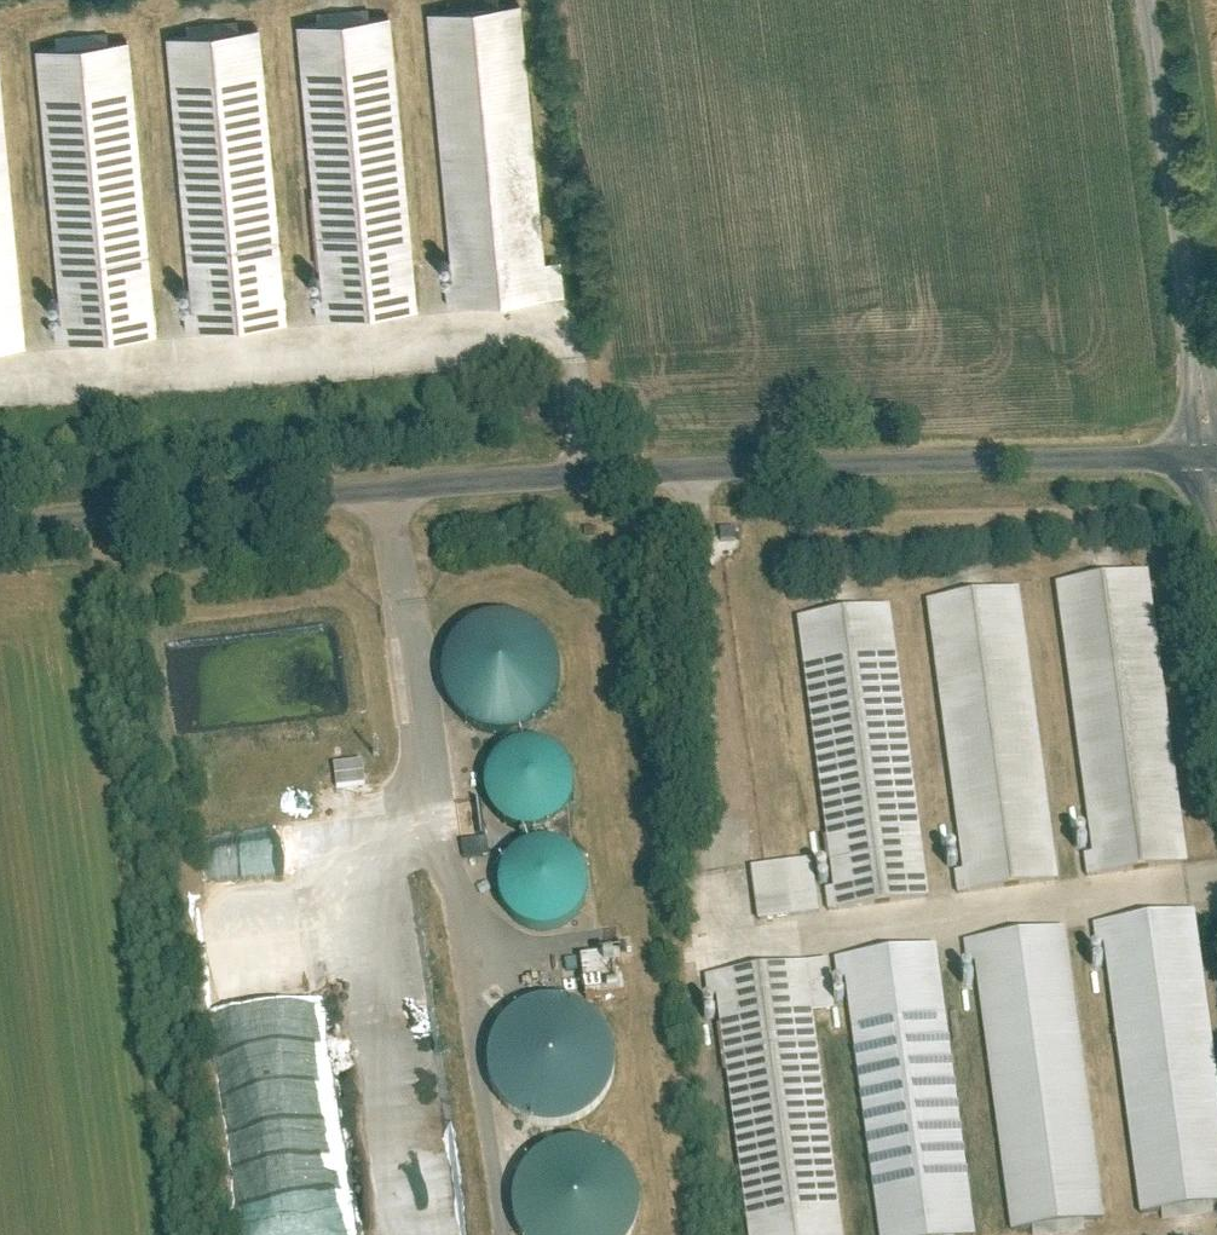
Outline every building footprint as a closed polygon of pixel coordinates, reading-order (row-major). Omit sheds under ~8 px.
[(448,307),(548,296),(522,2),(428,11),(448,307)] [(320,318),(420,308),(394,14),(301,23),(320,318)] [(187,331),(287,321),(261,27),(167,36),(187,331)] [(54,343),(154,332),(128,38),(34,47),(54,343)] [(24,345),(0,71),(0,348),(24,345)] [(1085,874),(1185,860),(1148,567),(1055,579),(1085,874)] [(959,895),(1058,881),(1022,588),(929,600),(959,895)] [(824,911),(923,896),(883,604),(790,617),(824,911)] [(559,681),(558,661),(550,642),(536,627),(518,618),(498,614),(478,618),(461,628),(448,644),(441,663),(440,683),(447,702),(458,717),(473,727),(491,733),(509,733),(527,727),(542,716),(553,701),(559,681)] [(572,784),(570,769),(563,756),(552,746),(539,740),(524,738),(509,741),(497,749),(487,761),(482,775),(482,790),(487,804),(495,816),(508,824),(522,828),(537,827),(550,821),(561,812),(569,799),(572,784)] [(366,758),(336,765),(342,789),(372,782),(366,758)] [(586,886),(584,871),(578,858),(568,848),(555,841),(540,839),(526,842),(514,850),(504,861),(499,874),(498,889),(502,903),(511,914),(523,923),(536,927),(551,927),(564,921),(576,912),(583,900),(586,886)] [(1216,1206),(1216,1040),(1201,910),(1108,922),(1137,1217),(1216,1206)] [(1006,1234),(1105,1220),(1069,927),(976,939),(1006,1234)] [(934,947),(840,959),(868,1234),(969,1234),(934,947)] [(593,993),(628,989),(624,949),(589,953),(593,993)] [(808,963),(714,975),(740,1234),(841,1234),(808,963)] [(615,1065),(613,1044),(604,1024),(589,1008),(570,998),(548,996),(527,1000),(508,1011),(495,1028),(487,1048),(487,1069),(493,1090),(506,1106),(523,1118),(542,1123),(563,1123),(582,1116),(598,1103),(609,1086),(615,1065)] [(635,1183),(626,1164),(612,1149),(592,1139),(571,1137),(551,1141),(532,1152),(519,1168),(511,1188),(511,1210),(518,1230),(522,1234),(626,1234),(633,1225),(638,1204),(635,1183)]
